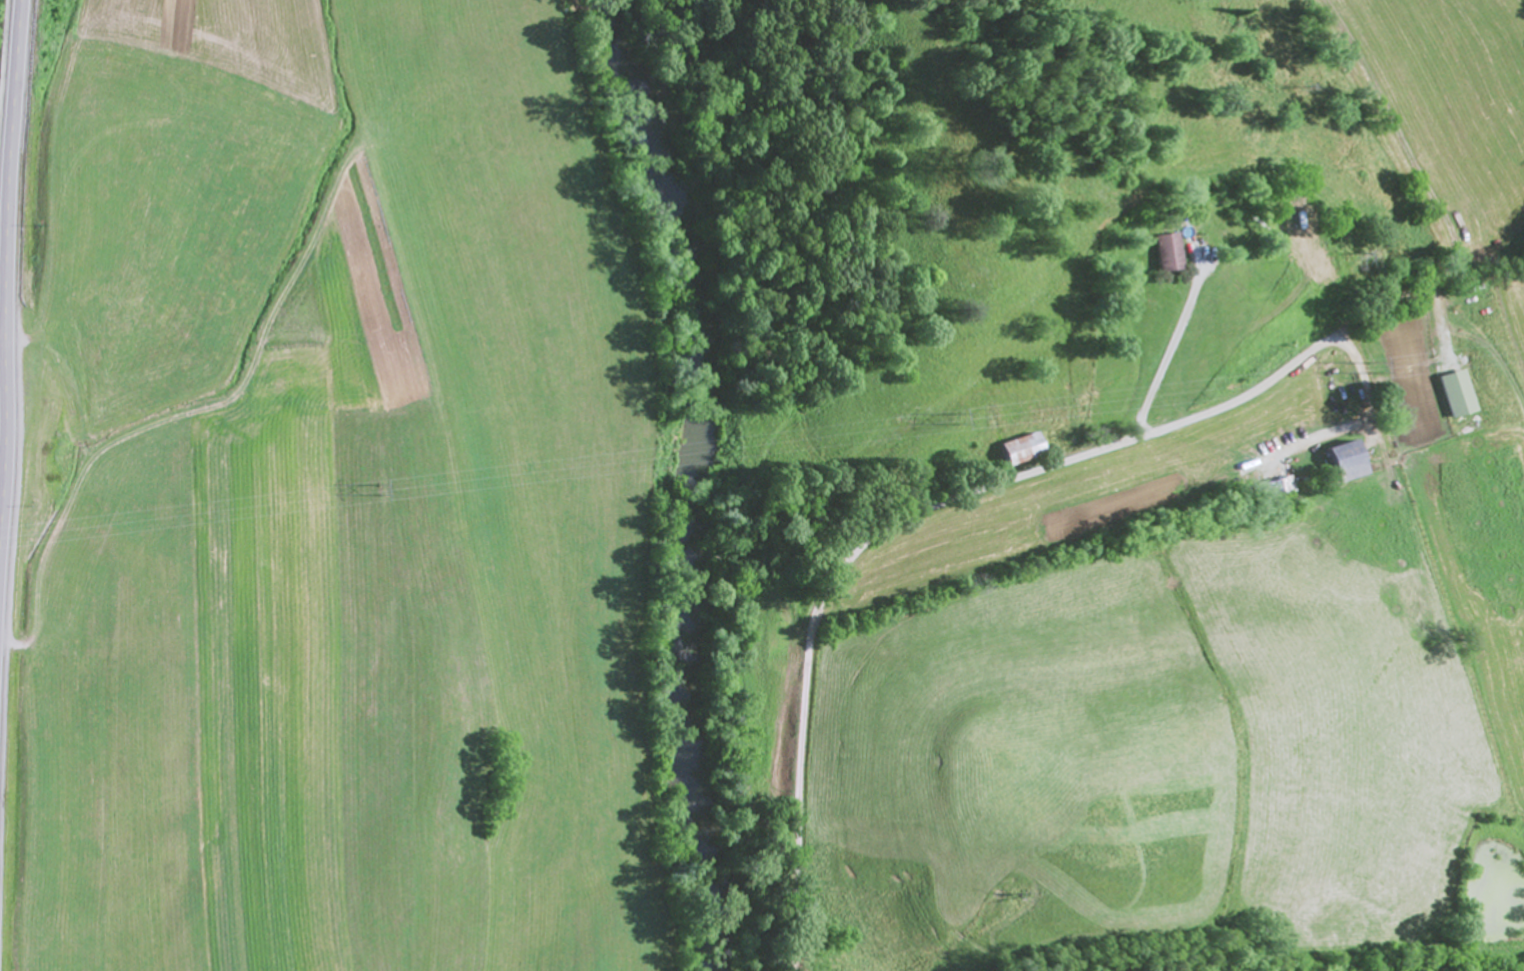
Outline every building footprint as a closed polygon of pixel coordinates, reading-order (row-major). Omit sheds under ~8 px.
[(1183,272),(1177,235),(1154,239),(1160,276),(1183,272)] [(1455,422),(1480,415),(1468,373),(1444,380),(1455,422)] [(1050,459),(1045,435),(1007,445),(1013,468),(1050,459)] [(1374,478),(1365,443),(1335,451),(1344,486),(1374,478)]
